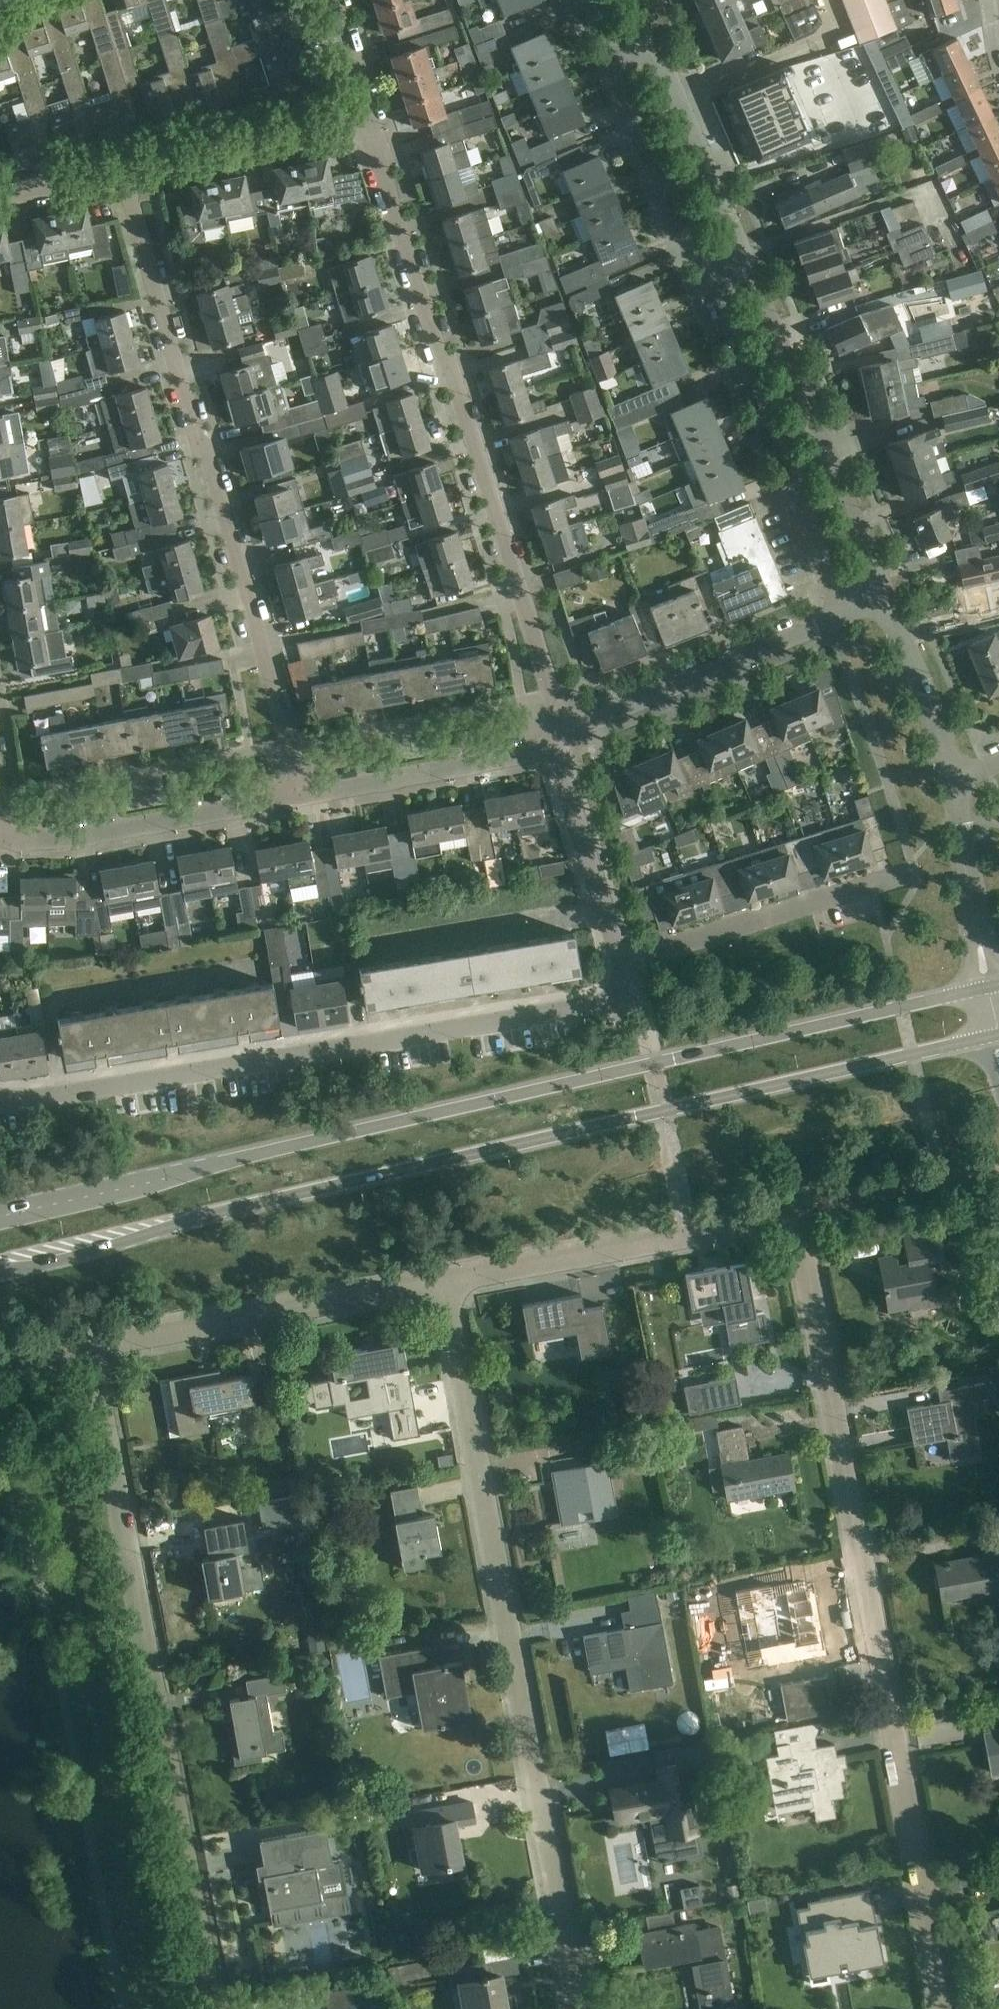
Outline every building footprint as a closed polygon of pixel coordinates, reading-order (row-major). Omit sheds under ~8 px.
[(59,12),(66,34),(90,27),(101,63),(117,58),(115,51),(103,13),(99,0),(62,0),(56,2),(59,12)] [(117,9),(119,9),(147,1),(159,37),(176,32),(174,26),(165,0),(114,0),(117,9)] [(216,0),(198,0),(204,16),(205,22),(205,23),(221,18),(216,0)] [(221,18),(278,0),(216,0),(221,18)] [(291,19),(285,0),(278,0),(221,18),(236,64),(264,55),(299,44),(298,43),(294,45),(286,21),(291,19)] [(406,0),(373,0),(376,9),(406,0)] [(376,9),(384,33),(396,29),(399,39),(453,21),(449,9),(415,20),(409,0),(406,0),(376,9)] [(504,14),(538,0),(498,0),(504,14)] [(734,0),(696,0),(700,10),(717,3),(719,6),(734,0)] [(700,10),(712,38),(729,31),(728,27),(742,21),(733,1),(735,0),(734,0),(719,6),(717,3),(700,10)] [(769,10),(779,6),(793,0),(764,0),(769,10)] [(813,0),(793,0),(779,6),(784,17),(814,4),(813,0)] [(859,43),(896,28),(886,1),(885,0),(842,0),(859,43)] [(931,16),(957,8),(955,0),(926,0),(931,16)] [(784,17),(795,41),(812,35),(822,22),(814,4),(784,17)] [(119,9),(117,9),(103,13),(115,51),(129,46),(130,46),(119,9)] [(66,34),(59,12),(42,17),(41,16),(20,23),(30,56),(53,48),(63,79),(79,74),(66,34)] [(756,15),(742,21),(728,27),(729,31),(712,38),(722,60),(766,41),(756,15)] [(204,16),(174,26),(176,32),(205,23),(205,22),(204,16)] [(221,18),(205,23),(219,66),(189,76),(197,100),(200,110),(222,103),(220,98),(244,91),(244,92),(245,92),(236,64),(221,18)] [(473,45),(505,32),(500,20),(485,26),(478,29),(483,40),(473,44),(473,45)] [(23,96),(41,90),(30,56),(20,23),(19,23),(23,37),(3,43),(0,44),(0,79),(16,74),(23,96)] [(391,56),(398,80),(431,69),(428,60),(432,58),(433,51),(432,46),(458,38),(455,26),(401,43),(404,52),(391,56)] [(874,38),(884,58),(910,46),(905,35),(900,37),(896,28),(874,38)] [(189,76),(176,32),(159,37),(171,76),(141,84),(152,119),(174,112),(173,108),(197,100),(189,76)] [(505,32),(473,45),(481,66),(493,62),(489,51),(509,42),(505,32)] [(527,39),(511,46),(518,62),(513,65),(515,71),(521,69),(555,55),(555,54),(551,56),(547,47),(550,45),(545,33),(546,33),(546,32),(527,39)] [(942,74),(968,62),(956,38),(932,49),(931,48),(918,54),(930,79),(942,74)] [(867,51),(877,46),(874,39),(863,43),(867,51)] [(468,43),(462,45),(467,57),(458,61),(462,73),(477,68),(468,43)] [(299,44),(264,55),(268,67),(263,69),(268,85),(245,92),(250,110),(309,92),(301,67),(305,65),(299,44)] [(454,48),(458,61),(467,57),(462,45),(454,48)] [(141,84),(129,46),(115,51),(117,58),(101,63),(112,99),(89,107),(98,136),(99,139),(121,132),(120,129),(139,123),(128,88),(141,84)] [(870,58),(881,53),(877,46),(867,51),(870,58)] [(910,46),(884,58),(889,70),(916,58),(910,46)] [(873,65),(884,60),(881,53),(870,58),(873,65)] [(555,55),(521,69),(527,85),(530,91),(540,87),(545,85),(564,77),(565,77),(564,76),(560,78),(556,69),(560,67),(555,55)] [(877,72),(887,67),(884,60),(873,65),(877,72)] [(942,74),(954,98),(979,86),(968,62),(942,74)] [(431,69),(398,80),(405,102),(438,91),(434,79),(451,74),(447,64),(431,69)] [(880,79),(891,74),(887,67),(877,72),(880,79)] [(781,69),(728,91),(757,161),(810,139),(781,69)] [(72,109),(49,117),(59,149),(81,142),(81,141),(98,136),(89,107),(79,74),(63,79),(72,109)] [(883,86),(894,81),(891,74),(880,79),(883,86)] [(481,77),(472,80),(477,93),(486,90),(481,77)] [(540,87),(530,91),(539,113),(574,99),(573,98),(569,100),(564,88),(568,86),(564,77),(545,85),(540,87)] [(887,93),(897,88),(894,81),(883,86),(887,93)] [(979,86),(954,98),(967,126),(992,114),(979,86)] [(890,101),(901,95),(897,88),(887,93),(890,101)] [(510,100),(506,89),(492,95),(496,105),(510,100)] [(59,149),(49,117),(41,90),(23,96),(30,118),(5,126),(15,158),(37,151),(57,144),(59,149)] [(438,91),(405,102),(413,127),(446,117),(438,91)] [(893,108),(904,103),(901,95),(890,101),(893,108)] [(539,113),(534,115),(537,122),(542,120),(549,136),(570,127),(583,121),(583,120),(579,122),(573,110),(577,108),(573,99),(574,99),(539,113)] [(493,113),(489,100),(457,109),(462,122),(493,113)] [(897,115),(907,110),(904,103),(893,108),(897,115)] [(941,112),(937,103),(924,109),(928,118),(941,112)] [(924,109),(910,115),(915,125),(928,118),(924,109)] [(900,122),(911,117),(907,110),(897,115),(900,122)] [(518,122),(514,112),(500,118),(504,128),(518,122)] [(998,143),(998,128),(992,114),(967,126),(979,152),(998,143)] [(497,128),(493,115),(463,125),(467,138),(497,128)] [(900,122),(903,128),(915,125),(911,117),(900,122)] [(914,128),(903,132),(906,141),(917,138),(914,128)] [(524,137),(510,143),(520,166),(555,151),(551,140),(529,149),(524,137)] [(456,170),(471,165),(463,138),(421,151),(429,178),(456,170)] [(850,171),(851,172),(858,169),(870,165),(862,142),(842,149),(850,171)] [(998,175),(998,143),(979,152),(992,178),(998,175)] [(572,193),(607,179),(598,156),(587,160),(581,145),(535,164),(540,176),(561,167),(572,193)] [(490,180),(495,195),(521,188),(509,154),(497,157),(503,176),(490,180)] [(952,170),(966,163),(964,159),(961,155),(948,161),(952,170)] [(309,203),(310,208),(351,199),(345,173),(329,176),(326,159),(301,164),(309,203)] [(939,176),(952,170),(948,161),(935,167),(939,176)] [(270,226),(280,224),(277,209),(309,203),(301,164),(274,170),(278,187),(263,190),(267,212),(270,226)] [(858,195),(868,191),(858,169),(851,172),(850,171),(848,172),(818,185),(819,187),(807,192),(805,188),(793,194),(775,201),(785,226),(858,195)] [(461,185),(456,170),(429,178),(438,205),(479,192),(475,181),(461,185)] [(992,178),(992,179),(983,183),(994,206),(998,204),(998,175),(992,178)] [(227,220),(267,212),(263,190),(247,193),(244,176),(217,181),(227,224),(227,220)] [(581,215),(617,201),(607,179),(572,193),(581,215)] [(201,229),(227,224),(217,181),(192,186),(195,204),(180,207),(188,245),(203,242),(201,229)] [(521,188),(495,195),(500,209),(514,204),(522,226),(533,222),(521,188)] [(617,201),(581,215),(591,238),(626,223),(617,201)] [(919,213),(914,201),(891,208),(895,217),(897,222),(919,213)] [(85,208),(60,213),(69,258),(93,253),(94,258),(112,255),(105,222),(89,226),(85,208)] [(443,221),(451,247),(492,235),(484,208),(443,221)] [(895,217),(891,208),(882,212),(888,226),(897,222),(895,217)] [(960,221),(966,233),(993,220),(987,209),(960,221)] [(61,220),(60,213),(60,214),(34,219),(37,236),(23,239),(27,260),(29,268),(43,265),(43,264),(69,258),(61,220)] [(542,231),(556,226),(552,215),(538,221),(542,231)] [(993,220),(966,233),(971,244),(998,231),(993,220)] [(635,246),(626,223),(591,238),(602,264),(562,281),(563,287),(569,291),(607,275),(631,265),(624,250),(635,246)] [(927,234),(923,224),(901,233),(905,243),(927,234)] [(7,243),(3,225),(0,226),(0,259),(9,257),(10,264),(26,260),(27,260),(23,239),(7,243)] [(556,226),(542,231),(547,241),(560,236),(556,226)] [(793,241),(800,262),(837,250),(836,249),(843,247),(840,235),(837,227),(829,230),(829,229),(793,241)] [(905,243),(901,233),(892,237),(898,251),(907,248),(905,243)] [(905,243),(907,248),(913,262),(935,253),(927,234),(905,243)] [(492,235),(451,247),(459,274),(500,261),(492,235)] [(324,237),(316,238),(320,256),(337,253),(336,246),(324,237)] [(520,263),(547,255),(542,242),(516,250),(520,263)] [(845,246),(843,247),(836,249),(837,250),(800,262),(802,262),(808,281),(845,269),(844,268),(852,266),(845,246)] [(913,262),(907,248),(898,251),(904,266),(913,262)] [(332,279),(337,295),(378,282),(370,255),(329,268),(332,279)] [(547,293),(559,289),(547,255),(520,263),(524,277),(540,272),(547,293)] [(253,261),(255,270),(256,269),(257,272),(277,267),(279,267),(278,266),(275,256),(253,261)] [(277,267),(282,280),(306,275),(303,261),(279,267),(277,267)] [(845,269),(808,281),(809,281),(811,281),(819,307),(855,295),(850,280),(867,275),(863,262),(852,266),(844,268),(845,269)] [(124,264),(116,266),(119,276),(127,275),(124,264)] [(282,280),(277,267),(257,272),(256,269),(255,270),(259,286),(282,280)] [(951,301),(987,290),(981,269),(945,280),(951,301)] [(614,322),(625,318),(660,303),(650,280),(633,287),(627,273),(571,295),(568,301),(573,313),(585,308),(583,304),(613,291),(621,310),(611,315),(614,322)] [(472,316),(513,303),(505,277),(464,289),(472,316)] [(244,282),(226,287),(226,285),(198,293),(206,321),(235,313),(251,308),(244,282)] [(378,282),(337,295),(345,322),(346,322),(367,315),(386,309),(378,282)] [(932,301),(929,287),(902,295),(905,308),(932,301)] [(87,351),(132,338),(124,311),(115,313),(111,301),(108,301),(64,312),(67,324),(93,317),(94,320),(95,320),(98,333),(87,336),(90,349),(86,350),(87,351)] [(549,336),(572,328),(563,301),(540,308),(549,336)] [(513,303),(472,316),(481,343),(522,330),(518,319),(513,303)] [(660,303),(625,318),(634,340),(669,325),(660,303)] [(846,320),(828,328),(839,353),(852,347),(854,350),(872,342),(913,324),(907,310),(896,314),(892,305),(859,314),(846,320)] [(57,313),(45,316),(47,325),(60,322),(57,313)] [(235,313),(206,321),(213,347),(243,338),(243,337),(258,333),(255,322),(239,327),(235,313)] [(41,330),(39,316),(24,318),(17,320),(19,334),(41,330)] [(297,333),(293,318),(272,324),(276,339),(297,333)] [(302,344),(324,337),(321,323),(298,329),(300,338),(302,344)] [(358,364),(400,351),(391,324),(350,337),(353,349),(350,350),(354,365),(358,363),(358,364)] [(643,362),(678,347),(669,325),(634,340),(643,362)] [(577,343),(572,328),(549,336),(554,351),(577,343)] [(964,330),(917,343),(921,358),(968,346),(964,330)] [(10,364),(5,335),(0,336),(0,366),(10,364)] [(583,341),(589,359),(609,351),(608,350),(602,352),(596,336),(583,341)] [(328,351),(324,337),(302,344),(306,357),(328,351)] [(132,338),(87,351),(94,377),(83,380),(82,375),(56,382),(58,393),(60,399),(108,385),(105,373),(139,364),(132,338)] [(221,373),(228,398),(283,383),(283,382),(276,384),(267,354),(265,355),(262,343),(239,350),(244,366),(221,373)] [(687,370),(678,347),(643,362),(625,370),(627,375),(640,370),(645,383),(651,381),(653,384),(687,370)] [(408,378),(400,351),(358,364),(367,391),(408,378)] [(498,396),(524,388),(520,375),(551,365),(546,351),(489,369),(498,396)] [(609,351),(589,359),(597,382),(599,381),(617,373),(609,351)] [(866,392),(915,382),(912,367),(918,366),(915,356),(896,360),(896,359),(861,367),(866,392)] [(311,375),(306,358),(294,361),(299,378),(311,375)] [(10,364),(0,366),(0,379),(11,372),(10,364)] [(316,389),(323,413),(360,401),(347,405),(337,371),(327,374),(313,379),(316,389)] [(915,382),(866,392),(872,418),(891,414),(906,410),(906,409),(926,405),(923,395),(919,396),(915,382)] [(32,387),(34,401),(57,397),(55,383),(32,387)] [(324,416),(323,413),(316,389),(319,400),(290,408),(283,383),(228,398),(235,423),(258,416),(263,433),(298,423),(324,416)] [(112,397),(108,385),(60,399),(63,410),(112,397)] [(569,395),(574,409),(600,401),(594,385),(569,395)] [(123,422),(153,413),(145,387),(116,395),(123,422)] [(529,403),(524,388),(498,396),(506,423),(547,410),(543,399),(529,403)] [(607,408),(611,419),(659,399),(655,388),(607,408)] [(371,406),(380,434),(421,421),(413,393),(371,406)] [(965,394),(965,393),(930,401),(934,417),(942,415),(968,408),(965,394)] [(969,393),(965,394),(968,408),(985,404),(986,404),(985,400),(969,393)] [(57,397),(34,401),(37,413),(60,408),(57,397)] [(663,415),(673,438),(715,420),(705,397),(663,415)] [(659,399),(611,419),(616,430),(664,410),(659,399)] [(323,413),(324,416),(333,444),(328,427),(367,416),(363,400),(360,401),(323,413)] [(600,401),(574,409),(579,424),(605,415),(600,401)] [(943,416),(946,430),(989,420),(985,405),(985,404),(968,408),(942,415),(943,416)] [(104,456),(107,467),(130,461),(154,454),(151,443),(160,440),(153,413),(123,422),(131,448),(104,456)] [(9,446),(3,416),(0,417),(0,447),(9,446)] [(333,444),(324,416),(298,423),(301,435),(313,431),(321,458),(336,453),(333,444)] [(530,432),(511,438),(519,465),(534,460),(546,456),(559,452),(571,448),(566,433),(571,431),(568,420),(552,425),(530,432)] [(689,457),(724,442),(715,420),(673,438),(671,439),(680,461),(689,457)] [(421,421),(380,434),(388,460),(430,447),(421,421)] [(887,444),(896,471),(934,459),(929,443),(941,438),(937,428),(925,432),(925,431),(887,444)] [(283,477),(295,474),(289,451),(287,451),(284,439),(270,443),(270,441),(261,444),(242,449),(250,478),(262,474),(264,482),(283,477)] [(689,457),(699,479),(734,465),(724,442),(689,457)] [(9,446),(0,447),(0,476),(13,473),(11,460),(25,457),(23,443),(9,446)] [(337,454),(345,482),(372,473),(368,460),(364,461),(360,447),(337,454)] [(534,460),(519,465),(527,492),(546,486),(568,479),(565,468),(564,468),(559,452),(546,456),(534,460)] [(643,462),(639,452),(626,457),(629,467),(643,462)] [(76,461),(79,474),(106,467),(103,454),(76,461)] [(600,477),(624,470),(619,454),(595,461),(600,477)] [(939,474),(934,459),(896,471),(906,498),(943,486),(943,485),(955,481),(952,470),(939,474)] [(130,461),(107,467),(110,479),(133,473),(130,461)] [(339,461),(326,465),(329,478),(342,474),(339,461)] [(51,466),(53,479),(76,475),(74,462),(51,466)] [(393,475),(401,503),(443,490),(434,462),(393,475)] [(137,471),(145,498),(174,490),(167,463),(137,471)] [(998,479),(998,463),(961,475),(966,490),(983,484),(998,479)] [(734,465),(699,479),(687,484),(690,492),(697,490),(696,488),(701,486),(708,501),(718,497),(743,487),(734,465)] [(295,474),(283,477),(287,488),(255,497),(262,520),(295,511),(289,490),(317,482),(313,469),(295,474)] [(638,503),(635,495),(634,494),(631,495),(624,470),(600,477),(600,478),(603,477),(614,511),(625,508),(638,503)] [(95,473),(79,477),(81,488),(98,484),(95,473)] [(372,473),(345,482),(349,495),(376,487),(372,473)] [(76,475),(53,479),(55,491),(78,487),(76,475)] [(966,490),(935,501),(938,509),(914,519),(920,534),(916,536),(921,547),(926,545),(926,547),(951,537),(945,521),(957,516),(955,510),(970,505),(969,501),(972,500),(973,502),(984,498),(983,496),(987,495),(983,484),(966,490)] [(634,494),(635,495),(638,503),(639,502),(639,504),(653,498),(650,488),(634,494)] [(110,533),(114,547),(175,530),(172,519),(182,516),(174,490),(145,498),(128,503),(135,527),(125,531),(124,529),(110,533)] [(443,490),(401,503),(410,529),(451,516),(443,490)] [(22,524),(34,522),(29,493),(0,498),(0,528),(22,524)] [(541,534),(568,526),(562,510),(577,505),(573,494),(532,507),(541,534)] [(718,497),(708,501),(684,511),(684,509),(646,525),(652,542),(684,529),(696,523),(725,512),(718,497)] [(709,568),(700,572),(712,601),(718,598),(726,619),(788,595),(749,502),(715,516),(721,530),(719,531),(732,563),(710,572),(709,568)] [(301,532),(295,511),(262,520),(268,543),(299,534),(303,545),(332,536),(329,524),(301,532)] [(360,530),(366,551),(391,544),(390,542),(407,537),(404,525),(387,530),(386,529),(373,532),(367,514),(356,517),(360,530)] [(652,542),(646,525),(643,517),(618,525),(627,550),(639,546),(652,542)] [(582,521),(568,526),(541,534),(549,561),(590,548),(582,521)] [(696,523),(684,529),(689,540),(701,535),(696,523)] [(982,527),(986,542),(998,539),(998,523),(982,527)] [(22,524),(0,528),(0,557),(28,552),(22,524)] [(178,540),(175,530),(114,547),(112,548),(115,559),(178,540)] [(370,565),(366,551),(360,530),(331,538),(335,551),(362,544),(368,565),(370,565)] [(423,571),(464,558),(456,531),(414,544),(423,571)] [(94,549),(91,537),(67,541),(70,556),(94,552),(94,549)] [(142,566),(145,580),(196,566),(188,539),(159,547),(163,561),(142,566)] [(391,544),(366,551),(370,565),(395,558),(391,544)] [(282,593),(313,584),(309,569),(325,564),(322,552),(294,560),(275,566),(282,593)] [(964,587),(998,579),(998,556),(978,560),(958,565),(964,587)] [(473,585),(464,558),(423,571),(431,598),(473,585)] [(4,581),(6,593),(3,594),(5,606),(8,605),(9,609),(54,601),(47,560),(13,566),(15,579),(4,581)] [(608,577),(604,564),(588,569),(593,581),(608,577)] [(203,592),(196,566),(145,580),(149,592),(170,587),(174,600),(203,592)] [(583,581),(578,566),(553,573),(558,589),(583,581)] [(648,599),(638,603),(647,626),(656,623),(664,644),(709,626),(701,605),(712,601),(700,572),(667,585),(672,598),(651,606),(648,599)] [(338,593),(334,579),(313,584),(282,593),(290,620),(337,606),(334,595),(338,593)] [(964,587),(969,611),(988,606),(998,604),(998,579),(964,587)] [(106,607),(103,592),(86,595),(88,610),(106,607)] [(384,614),(379,596),(344,607),(348,622),(384,614)] [(382,602),(383,605),(386,616),(391,615),(413,612),(412,611),(410,597),(382,602)] [(59,630),(54,601),(9,609),(14,638),(59,630)] [(129,625),(137,623),(173,613),(169,601),(126,613),(129,625)] [(647,626),(638,603),(628,607),(630,614),(609,622),(624,660),(647,651),(638,630),(647,626)] [(445,615),(448,628),(482,620),(479,607),(445,615)] [(423,620),(421,610),(413,612),(391,615),(394,628),(423,623),(424,623),(423,620)] [(602,668),(624,660),(609,622),(604,610),(568,621),(573,637),(588,632),(602,668)] [(175,623),(173,613),(137,623),(140,635),(169,627),(177,657),(193,654),(193,652),(218,645),(210,615),(184,622),(184,621),(175,623)] [(391,615),(386,616),(379,617),(362,621),(364,630),(364,633),(394,628),(391,615)] [(424,623),(423,623),(425,633),(448,628),(445,615),(423,620),(424,623)] [(59,630),(14,638),(19,666),(30,664),(33,676),(74,669),(72,655),(49,659),(47,646),(61,644),(59,630)] [(364,630),(333,636),(334,639),(334,642),(336,649),(366,643),(364,633),(364,630)] [(978,670),(998,661),(998,632),(994,634),(994,633),(967,645),(978,670)] [(333,636),(296,643),(301,661),(315,657),(321,656),(335,652),(336,651),(336,649),(334,642),(334,639),(333,636)] [(409,684),(412,700),(437,695),(430,662),(428,648),(416,650),(417,656),(395,659),(400,685),(409,684)] [(490,651),(455,657),(459,675),(468,674),(470,689),(496,684),(492,664),(493,663),(493,659),(491,659),(490,651)] [(371,673),(377,706),(412,700),(409,684),(400,685),(395,659),(394,659),(394,656),(369,660),(371,673)] [(430,662),(437,695),(470,689),(468,674),(459,675),(455,657),(430,662)] [(187,665),(190,679),(224,673),(221,659),(187,665)] [(978,670),(988,696),(998,691),(998,661),(978,670)] [(121,668),(124,681),(153,676),(154,686),(156,685),(154,673),(155,673),(154,671),(153,671),(152,662),(121,668)] [(156,685),(190,679),(187,665),(154,671),(155,673),(154,673),(156,685)] [(124,681),(121,668),(91,673),(93,683),(94,688),(94,687),(94,686),(124,681)] [(322,682),(319,672),(306,676),(308,684),(311,684),(312,693),(311,693),(312,697),(313,697),(317,717),(353,711),(349,694),(340,697),(337,679),(322,682)] [(371,673),(337,679),(340,697),(349,694),(353,711),(377,706),(371,673)] [(93,683),(59,689),(62,703),(96,697),(94,688),(93,683)] [(62,703),(59,689),(24,695),(26,710),(62,703)] [(795,699),(807,728),(821,722),(825,731),(846,724),(836,692),(822,698),(818,689),(795,699)] [(225,692),(183,699),(188,725),(198,723),(201,739),(226,734),(222,714),(229,712),(225,692)] [(161,713),(167,745),(201,739),(198,723),(188,725),(183,699),(182,699),(184,708),(161,713)] [(774,718),(762,723),(775,754),(790,748),(798,745),(793,734),(807,728),(795,699),(770,709),(774,718)] [(142,750),(167,745),(161,713),(149,715),(147,706),(124,710),(125,719),(129,736),(139,733),(142,750)] [(46,767),(83,760),(80,744),(70,746),(67,729),(64,713),(49,716),(51,732),(40,734),(42,743),(41,743),(41,747),(43,747),(46,767)] [(142,750),(139,733),(129,736),(125,719),(101,723),(107,756),(142,750)] [(722,729),(739,770),(775,754),(762,723),(749,729),(745,720),(722,729)] [(107,756),(101,723),(67,729),(70,746),(80,744),(83,760),(107,756)] [(701,749),(689,754),(706,794),(713,791),(709,782),(725,776),(739,770),(722,729),(697,740),(701,749)] [(790,748),(775,754),(779,763),(789,787),(804,781),(790,748)] [(705,795),(706,794),(689,754),(676,759),(672,750),(648,760),(661,789),(674,784),(679,795),(701,786),(705,795)] [(661,789),(648,760),(624,770),(628,779),(614,785),(624,817),(651,806),(646,795),(661,789)] [(511,794),(516,825),(518,835),(531,833),(529,822),(543,819),(537,789),(511,794)] [(516,825),(511,794),(483,799),(484,805),(489,830),(490,830),(516,825)] [(855,833),(840,838),(849,867),(873,860),(870,851),(884,846),(868,795),(859,798),(864,817),(851,821),(855,833)] [(442,848),(468,843),(463,813),(462,809),(461,804),(434,808),(442,848)] [(483,859),(495,857),(490,834),(490,830),(489,830),(484,805),(473,807),(483,859)] [(468,843),(472,862),(483,859),(473,807),(462,809),(463,813),(468,843)] [(412,844),(414,857),(415,857),(442,852),(442,848),(434,808),(407,814),(412,844)] [(358,831),(364,861),(366,871),(393,866),(385,826),(358,831)] [(824,875),(849,867),(840,838),(836,826),(798,838),(808,870),(821,866),(824,875)] [(694,829),(673,836),(677,847),(697,841),(694,829)] [(337,866),(364,861),(358,831),(331,836),(333,845),(337,867),(337,866)] [(808,870),(798,838),(775,845),(779,857),(764,861),(774,891),(797,884),(795,874),(808,870)] [(317,882),(316,875),(315,870),(314,871),(310,849),(309,840),(282,845),(288,875),(290,887),(317,882)] [(288,875),(282,845),(255,850),(260,880),(288,875)] [(337,866),(337,867),(333,845),(322,847),(327,873),(328,874),(329,880),(332,895),(343,893),(337,866)] [(230,846),(204,851),(212,894),(238,889),(234,866),(230,846)] [(317,882),(320,898),(332,895),(329,880),(328,874),(327,873),(322,847),(310,849),(314,871),(315,870),(316,875),(317,882)] [(632,863),(654,859),(652,847),(630,851),(632,863)] [(760,850),(723,862),(733,893),(745,889),(748,899),(774,891),(764,861),(760,850)] [(204,851),(176,856),(183,891),(184,891),(185,899),(212,894),(204,851)] [(414,857),(404,859),(408,882),(420,879),(415,857),(414,857)] [(408,882),(404,859),(392,862),(397,884),(408,882)] [(135,908),(161,904),(160,896),(159,891),(157,880),(154,860),(127,865),(133,896),(135,908)] [(564,873),(562,861),(527,867),(529,877),(541,875),(541,877),(564,873)] [(685,873),(698,914),(722,907),(719,898),(733,893),(723,862),(699,869),(699,868),(685,873)] [(627,867),(631,879),(642,875),(638,863),(627,867)] [(99,929),(110,927),(108,914),(135,908),(133,896),(127,865),(100,870),(104,892),(104,894),(93,894),(99,929)] [(698,914),(685,873),(645,885),(655,917),(669,913),(672,923),(698,914)] [(100,933),(99,929),(93,894),(76,895),(75,877),(48,878),(49,918),(75,918),(75,935),(100,934),(100,933)] [(48,878),(20,878),(20,896),(9,896),(10,920),(22,920),(22,919),(49,918),(48,878)] [(262,885),(250,888),(254,909),(266,907),(262,885)] [(254,909),(250,888),(238,890),(242,912),(254,909)] [(183,891),(172,893),(181,944),(193,942),(188,914),(185,899),(184,891),(183,891)] [(143,950),(181,944),(172,893),(160,896),(161,904),(164,919),(167,934),(141,938),(143,950)] [(10,933),(10,920),(9,896),(0,896),(0,933),(10,933)] [(346,928),(338,929),(339,940),(347,939),(346,928)] [(580,972),(574,933),(502,945),(509,984),(580,972)] [(509,984),(502,945),(431,958),(437,996),(509,984)] [(26,963),(25,947),(11,948),(12,963),(26,963)] [(347,979),(316,984),(323,1023),(348,1019),(343,991),(362,988),(359,971),(356,952),(342,954),(347,979)] [(437,996),(431,958),(359,971),(361,980),(362,988),(365,1008),(437,996)] [(297,1027),(323,1023),(316,984),(287,989),(282,964),(270,966),(273,983),(276,1002),(293,999),(297,1027)] [(21,965),(8,966),(9,979),(22,979),(21,965)] [(273,983),(201,995),(208,1034),(279,1022),(276,1002),(273,983)] [(208,1034),(201,995),(129,1007),(136,1046),(208,1034)] [(16,1026),(25,1073),(47,1069),(39,1023),(44,1023),(41,1003),(29,1005),(32,1023),(16,1026)] [(136,1046),(129,1007),(58,1019),(60,1030),(57,1031),(58,1037),(60,1037),(64,1058),(136,1046)] [(1,1077),(25,1073),(16,1026),(0,1029),(0,1072),(1,1077)] [(944,1265),(938,1228),(904,1234),(907,1253),(882,1258),(886,1282),(884,1283),(888,1308),(909,1305),(908,1297),(935,1292),(930,1268),(944,1265)] [(716,1267),(685,1273),(691,1309),(723,1303),(726,1321),(732,1319),(737,1346),(769,1340),(763,1312),(755,1313),(752,1293),(746,1261),(716,1267)] [(584,1308),(581,1294),(522,1305),(528,1340),(576,1331),(581,1356),(591,1354),(611,1350),(603,1305),(584,1308)] [(311,1386),(296,1389),(299,1405),(314,1402),(315,1409),(347,1403),(343,1380),(368,1375),(371,1392),(381,1390),(385,1411),(388,1410),(393,1439),(420,1434),(414,1405),(403,1348),(398,1350),(395,1336),(393,1337),(362,1343),(363,1348),(329,1355),(331,1360),(325,1362),(328,1380),(311,1383),(311,1386)] [(989,1367),(992,1382),(998,1380),(998,1365),(989,1367)] [(255,1402),(249,1373),(200,1382),(199,1373),(169,1378),(180,1435),(209,1430),(206,1411),(255,1402)] [(712,1396),(687,1401),(689,1414),(741,1404),(736,1376),(709,1381),(712,1396)] [(969,1386),(958,1388),(938,1391),(940,1402),(907,1408),(913,1443),(933,1440),(947,1437),(951,1459),(981,1453),(974,1415),(981,1414),(984,1409),(982,1397),(986,1396),(984,1383),(969,1386)] [(716,1414),(697,1418),(699,1429),(718,1426),(716,1414)] [(246,1425),(245,1429),(246,1433),(249,1435),(252,1436),(256,1435),(259,1433),(260,1429),(259,1425),(256,1423),(252,1422),(249,1423),(246,1425)] [(724,1488),(726,1498),(795,1485),(789,1453),(749,1460),(743,1426),(716,1431),(722,1465),(709,1468),(713,1490),(724,1488)] [(616,1513),(606,1461),(552,1471),(562,1524),(578,1521),(576,1509),(592,1507),(594,1517),(616,1513)] [(409,1534),(412,1550),(414,1549),(417,1565),(427,1563),(428,1564),(439,1562),(438,1557),(449,1554),(445,1529),(438,1530),(437,1529),(436,1529),(435,1524),(436,1523),(434,1511),(433,1511),(431,1497),(424,1499),(420,1478),(421,1477),(421,1475),(388,1481),(389,1489),(366,1493),(367,1495),(371,1516),(374,1515),(377,1527),(379,1536),(378,1536),(379,1540),(381,1540),(381,1539),(389,1537),(390,1541),(391,1540),(391,1538),(394,1537),(395,1540),(396,1539),(395,1536),(409,1534)] [(289,1476),(264,1481),(267,1496),(292,1492),(289,1476)] [(297,1495),(257,1502),(262,1528),(301,1521),(297,1495)] [(209,1557),(202,1558),(210,1597),(211,1596),(210,1593),(242,1587),(243,1591),(265,1587),(260,1564),(254,1565),(253,1566),(252,1564),(244,1518),(203,1525),(209,1557)] [(984,1545),(985,1555),(936,1564),(942,1598),(992,1588),(998,1624),(998,1542),(984,1545)] [(806,1584),(784,1588),(785,1592),(773,1594),(771,1583),(734,1590),(736,1601),(739,1617),(739,1616),(740,1622),(754,1619),(762,1665),(781,1661),(781,1662),(827,1654),(824,1638),(823,1638),(817,1602),(816,1603),(815,1596),(808,1597),(806,1584)] [(656,1589),(627,1594),(633,1626),(583,1636),(588,1664),(609,1661),(610,1669),(626,1666),(631,1691),(674,1682),(656,1589)] [(678,1590),(666,1593),(668,1600),(680,1598),(678,1590)] [(324,1635),(308,1638),(309,1651),(326,1649),(324,1635)] [(431,1646),(379,1656),(386,1696),(415,1690),(422,1729),(453,1724),(472,1720),(461,1661),(442,1665),(435,1666),(431,1646)] [(322,1651),(313,1657),(321,1668),(330,1662),(322,1651)] [(285,1690),(282,1674),(246,1680),(249,1696),(229,1699),(236,1737),(232,1738),(236,1762),(250,1760),(249,1755),(285,1749),(282,1729),(271,1731),(265,1694),(285,1690)] [(826,1676),(780,1684),(787,1720),(832,1711),(826,1676)] [(984,1735),(991,1772),(998,1770),(998,1732),(984,1735)] [(810,1741),(810,1739),(776,1745),(778,1754),(767,1756),(776,1812),(814,1805),(817,1820),(836,1817),(834,1801),(832,1801),(831,1799),(844,1796),(842,1780),(846,1780),(843,1767),(847,1767),(845,1754),(837,1755),(835,1743),(813,1747),(812,1741),(810,1741)] [(711,1740),(689,1744),(693,1765),(715,1761),(711,1740)] [(649,1782),(611,1789),(617,1822),(656,1815),(666,1813),(671,1839),(675,1859),(701,1854),(684,1761),(683,1761),(657,1766),(660,1780),(649,1782)] [(475,1820),(471,1801),(407,1813),(410,1832),(414,1831),(417,1848),(409,1849),(411,1861),(419,1859),(421,1871),(461,1863),(454,1824),(475,1820)] [(370,1804),(358,1807),(360,1817),(372,1815),(370,1804)] [(265,1886),(261,1887),(264,1905),(269,1904),(272,1923),(322,1913),(320,1899),(346,1894),(340,1861),(331,1862),(325,1828),(306,1832),(286,1836),(290,1859),(265,1864),(267,1873),(263,1874),(265,1886)] [(699,1884),(680,1887),(684,1908),(703,1904),(699,1884)] [(821,1904),(797,1909),(801,1933),(805,1932),(807,1941),(804,1942),(803,1942),(807,1964),(807,1965),(828,1961),(830,1968),(834,1967),(834,1966),(864,1961),(864,1962),(876,1959),(875,1955),(883,1954),(878,1930),(871,1932),(870,1925),(877,1924),(875,1916),(865,1918),(861,1893),(870,1891),(870,1889),(820,1899),(821,1904)] [(765,1897),(748,1900),(750,1913),(767,1910),(765,1897)] [(694,1930),(693,1923),(638,1933),(644,1965),(691,1956),(699,1995),(729,1990),(730,1995),(731,1995),(718,1925),(694,1930)] [(516,1956),(447,1968),(450,1984),(458,1983),(463,2008),(508,2008),(506,1997),(498,1998),(495,1984),(499,1983),(498,1976),(519,1972),(516,1956)] [(346,1960),(348,1966),(361,1963),(359,1957),(346,1960)] [(428,1959),(399,1964),(402,1980),(431,1975),(428,1959)] [(290,1970),(291,1976),(304,1973),(303,1967),(290,1970)] [(325,1991),(329,2008),(356,2008),(352,1986),(325,1991)]
